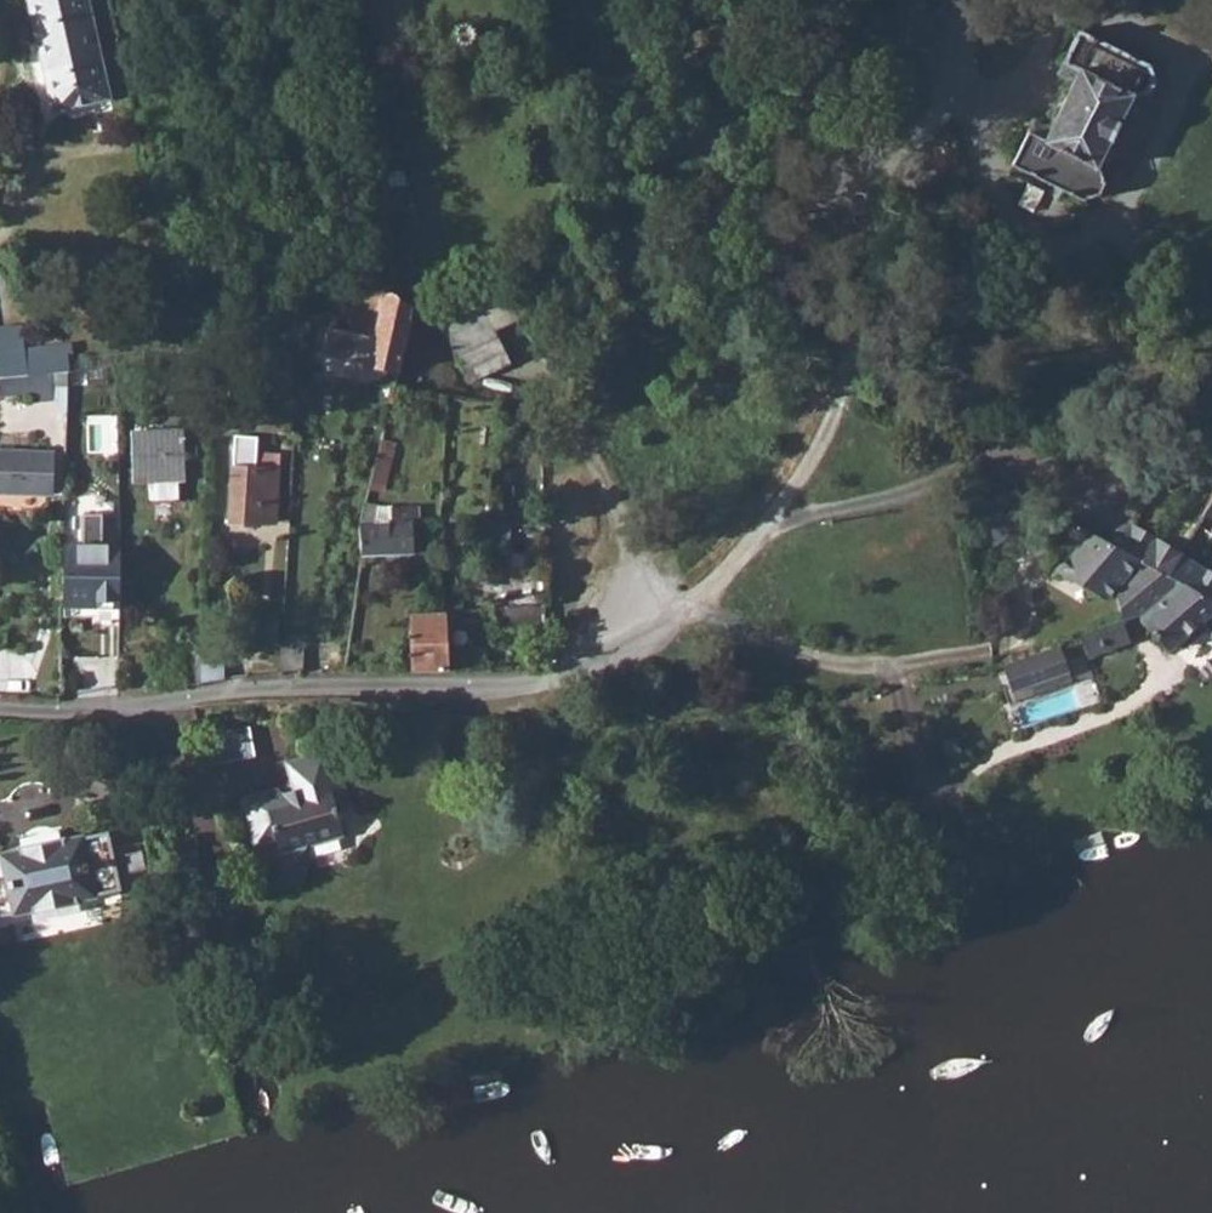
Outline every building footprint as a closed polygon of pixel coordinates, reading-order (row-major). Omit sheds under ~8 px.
[(86,0),(26,0),(52,109),(108,96),(86,0)] [(465,43),(468,43),(470,42),(472,39),(474,37),(474,34),(473,31),(472,28),(470,26),(467,25),(464,25),(461,26),(458,28),(456,30),(455,33),(456,36),(457,39),(459,42),(462,43),(465,43)] [(1143,81),(1139,67),(1068,31),(1047,76),(1062,84),(1039,131),(1023,123),(1002,167),(1072,203),(1084,199),(1093,182),(1087,167),(1122,99),(1134,97),(1143,81)] [(474,291),(478,300),(436,321),(467,384),(508,364),(494,332),(558,300),(538,260),(474,291)] [(384,294),(354,304),(349,331),(328,326),(321,354),(371,365),(399,371),(410,319),(413,306),(395,285),(392,285),(389,286),(385,291),(384,294)] [(59,376),(52,324),(0,330),(0,383),(44,378),(59,376)] [(58,391),(59,376),(44,378),(44,391),(58,391)] [(178,482),(185,481),(184,433),(132,434),(133,479),(147,479),(148,502),(178,501),(178,482)] [(276,517),(280,455),(256,454),(257,438),(236,436),(234,462),(230,522),(260,523),(274,524),(276,517)] [(394,445),(380,440),(368,487),(381,490),(394,445)] [(0,453),(0,496),(60,498),(62,456),(0,453)] [(1211,490),(1196,516),(1211,527),(1211,491),(1211,490)] [(359,522),(362,555),(413,553),(412,523),(421,523),(420,505),(412,506),(391,508),(391,506),(379,507),(363,504),(359,522)] [(1078,535),(1057,525),(1056,529),(1060,538),(1065,541),(1072,540),(1078,535)] [(1123,568),(1129,562),(1079,537),(1047,573),(1093,600),(1104,589),(1123,568)] [(1149,544),(1135,565),(1173,587),(1210,606),(1184,629),(1211,652),(1211,583),(1149,544)] [(122,605),(122,563),(67,562),(67,605),(122,605)] [(1210,606),(1173,587),(1129,562),(1123,568),(1104,589),(1112,622),(1129,616),(1132,621),(1158,651),(1184,629),(1210,606)] [(504,626),(545,624),(545,603),(495,606),(497,615),(504,626)] [(411,672),(447,671),(444,613),(411,614),(411,672)] [(1077,660),(1120,646),(1112,622),(1069,638),(1077,660)] [(281,642),(280,672),(302,670),(304,644),(288,642),(281,642)] [(1059,647),(1003,666),(1013,693),(1069,672),(1059,647)] [(223,679),(223,650),(151,652),(156,690),(223,679)] [(282,788),(278,789),(241,799),(248,826),(255,848),(276,841),(279,850),(276,852),(267,888),(301,878),(306,854),(307,847),(344,836),(338,815),(324,752),(286,763),(292,784),(282,788)] [(31,910),(33,912),(78,902),(77,900),(121,890),(114,857),(111,843),(109,831),(81,837),(63,841),(63,838),(60,839),(58,831),(20,839),(22,847),(18,848),(19,851),(0,855),(0,917),(31,910)]
